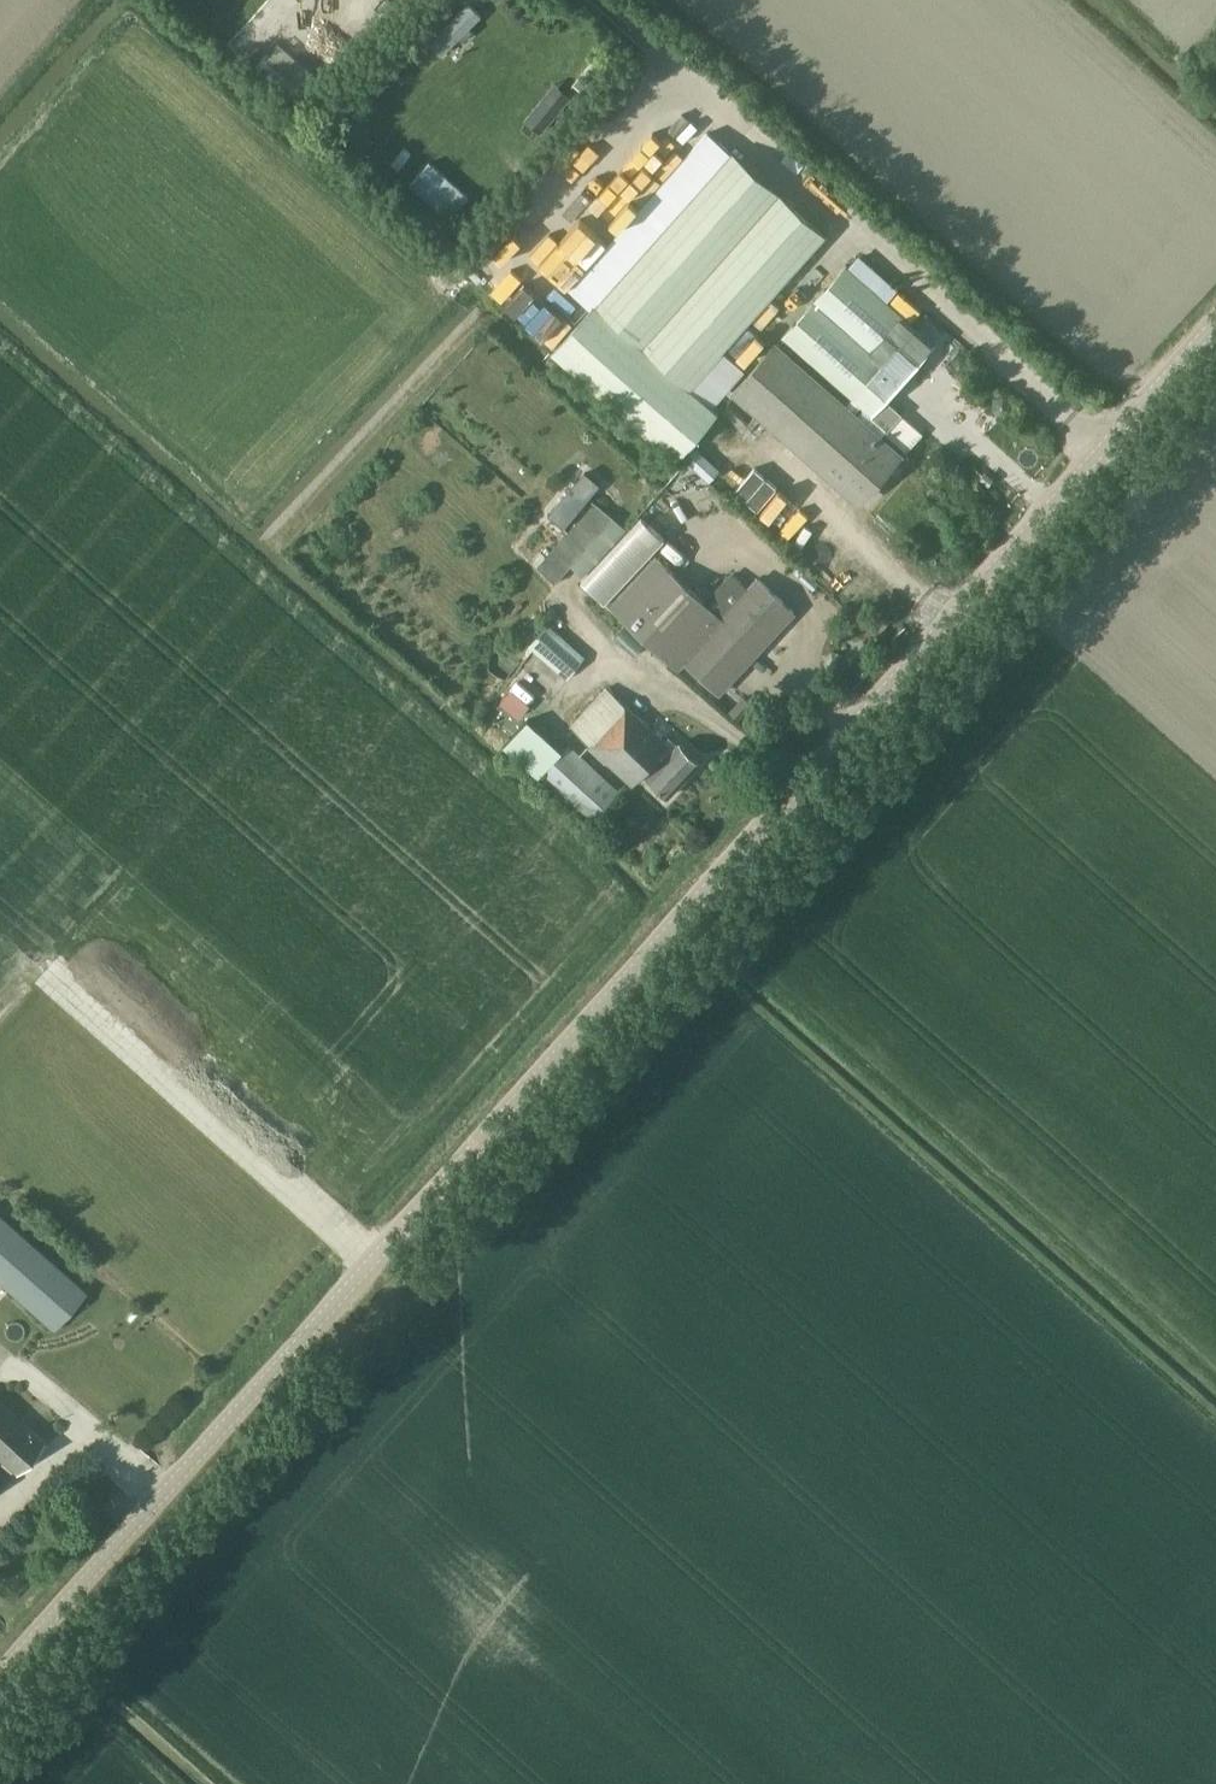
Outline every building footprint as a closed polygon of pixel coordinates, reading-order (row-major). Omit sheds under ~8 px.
[(710,130),(571,285),(594,306),(553,352),(676,460),(719,411),(713,406),(746,369),(724,349),(826,234),(710,130)] [(410,178),(449,215),(471,193),(432,156),(410,178)] [(933,343),(885,300),(895,289),(860,257),(850,269),(847,265),(784,334),(873,413),(888,427),(900,413),(885,399),(933,343)] [(757,332),(738,350),(745,357),(764,339),(757,332)] [(858,499),(899,452),(776,344),(735,391),(858,499)] [(744,479),(738,486),(773,518),(793,496),(773,479),(779,472),(765,460),(764,460),(739,437),(720,457),(744,479)] [(595,500),(563,535),(554,546),(537,566),(555,583),(614,518),(595,500)] [(814,514),(793,537),(804,547),(825,524),(814,514)] [(694,591),(658,556),(632,533),(585,582),(648,642),(650,640),(678,667),(683,661),(719,693),(794,609),(758,577),(722,618),(693,592),(694,591)] [(567,678),(595,646),(557,612),(528,645),(567,678)] [(670,796),(701,762),(681,743),(669,755),(665,752),(672,744),(609,687),(572,727),(635,784),(659,758),(663,762),(649,777),(670,796)] [(504,726),(512,716),(496,703),(488,714),(504,726)] [(593,822),(622,792),(566,740),(561,746),(529,717),(503,744),(539,776),(541,773),(593,822)] [(86,1293),(0,1214),(0,1280),(53,1329),(86,1293)] [(44,1441),(0,1402),(0,1455),(18,1471),(44,1441)]
